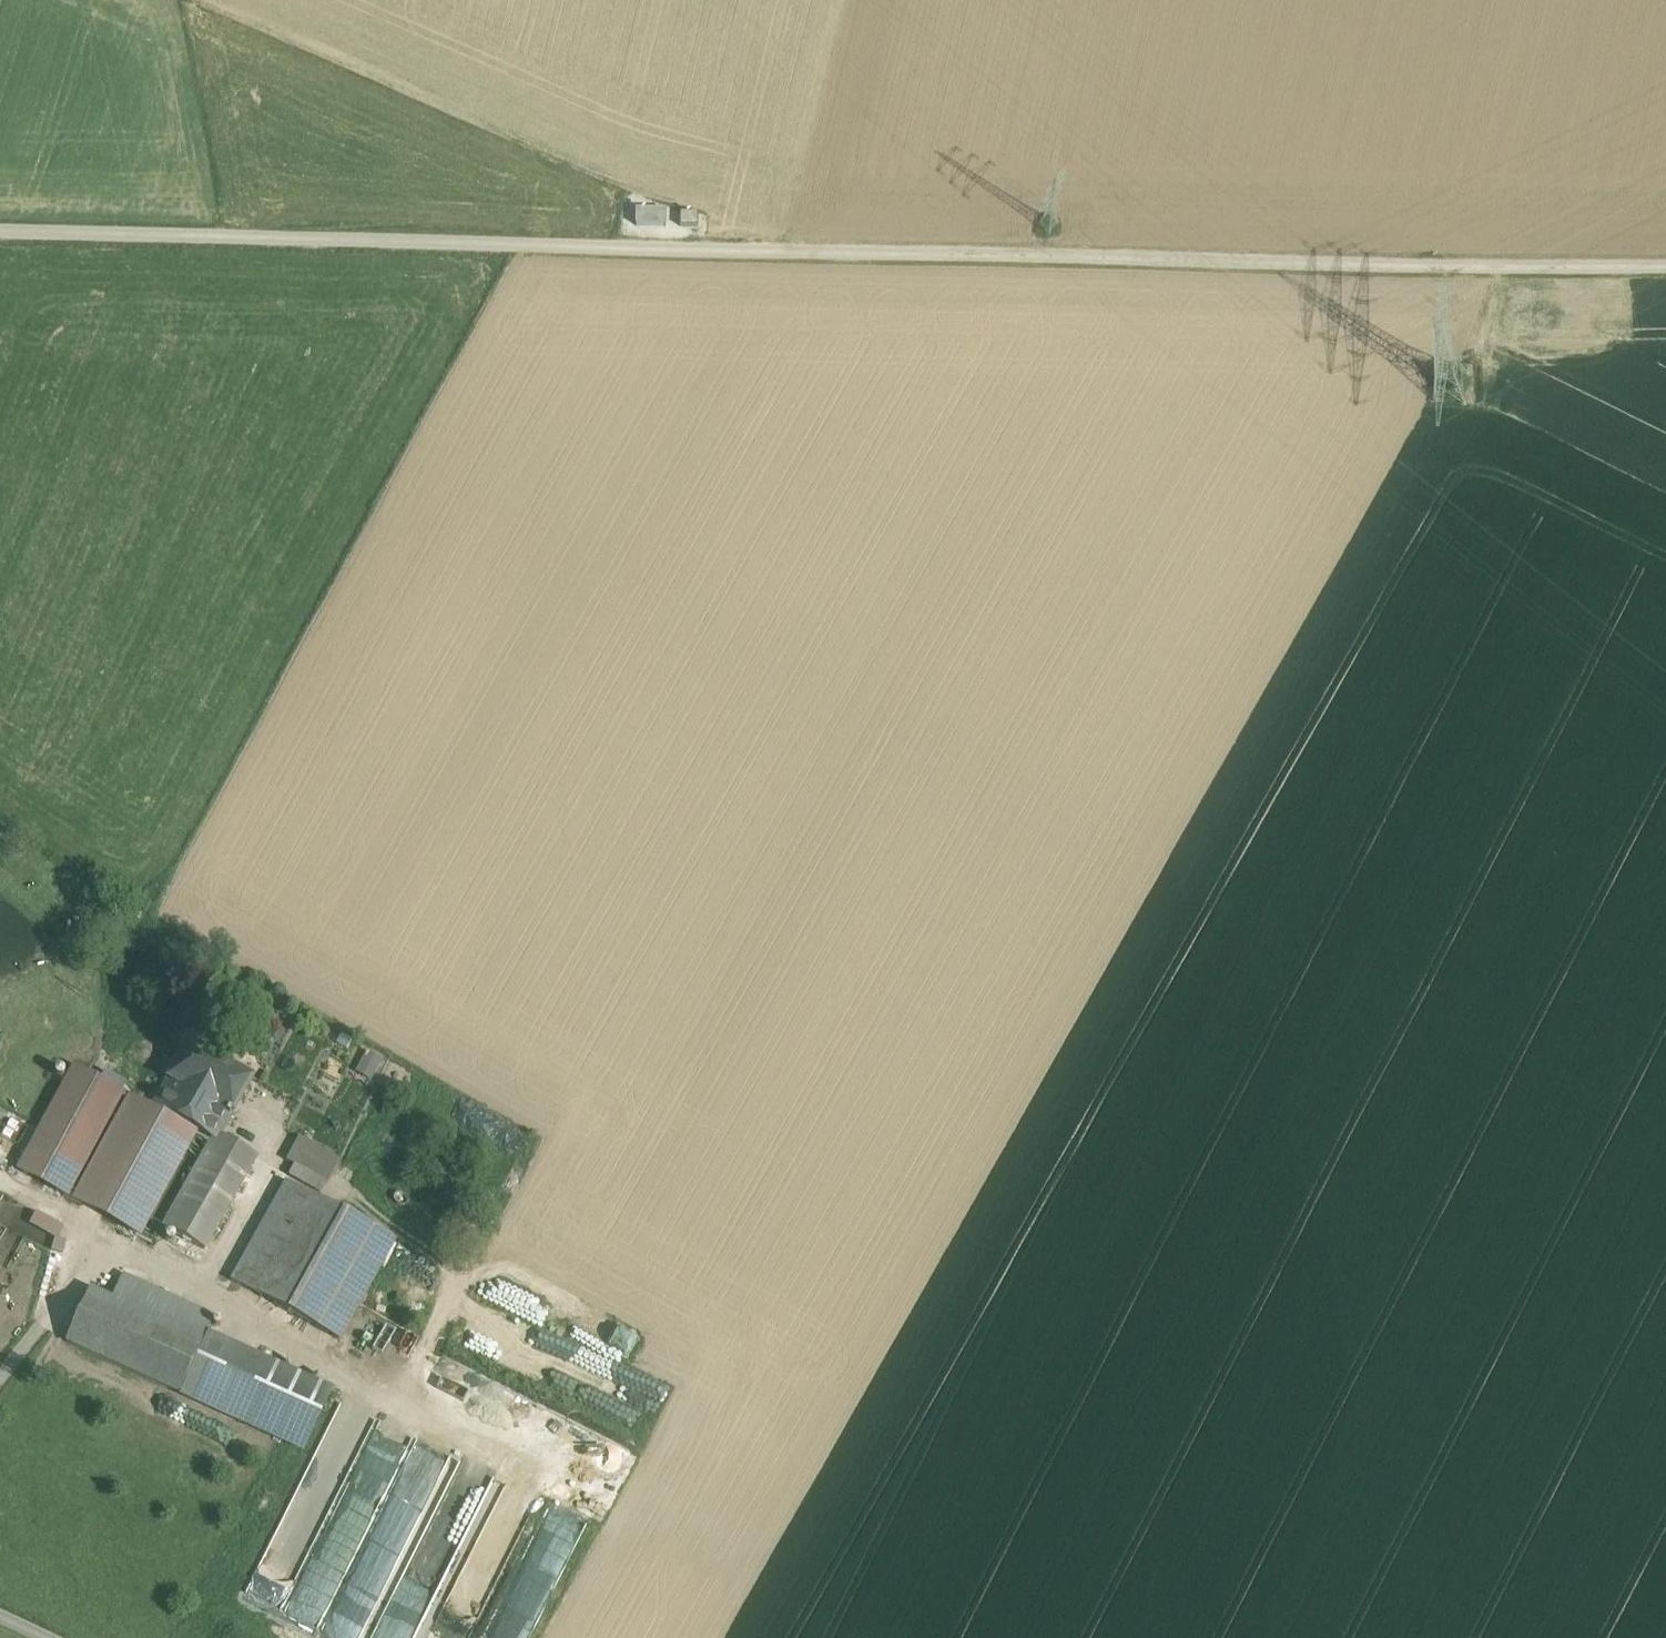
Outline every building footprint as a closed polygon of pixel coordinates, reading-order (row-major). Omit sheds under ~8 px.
[(635,209),(636,226),(669,224),(668,208),(635,209)] [(253,1079),(188,1043),(168,1080),(172,1081),(157,1108),(213,1138),(215,1139),(218,1134),(228,1116),(230,1117),(231,1114),(233,1115),(253,1079)] [(369,1049),(357,1071),(373,1080),(385,1058),(369,1049)] [(193,1133),(77,1071),(23,1170),(139,1233),(193,1133)] [(213,1138),(197,1166),(199,1167),(165,1227),(205,1249),(256,1155),(218,1134),(215,1139),(213,1138)] [(340,1158),(300,1137),(287,1161),(295,1165),(296,1164),(329,1181),(340,1158)] [(329,1181),(296,1164),(295,1165),(289,1177),(322,1193),(329,1181)] [(395,1241),(286,1181),(232,1280),(340,1340),(395,1241)] [(214,1318),(140,1284),(137,1289),(122,1282),(113,1301),(90,1290),(66,1343),(180,1394),(207,1334),(214,1318)] [(486,1330),(482,1340),(529,1363),(539,1343),(469,1308),(463,1319),(486,1330)] [(269,1362),(207,1334),(180,1394),(242,1423),(269,1362)] [(331,1389),(269,1362),(242,1423),(303,1450),(331,1389)] [(331,1389),(303,1450),(303,1452),(280,1503),(346,1534),(325,1573),(459,1637),(543,1637),(605,1524),(331,1389)]
